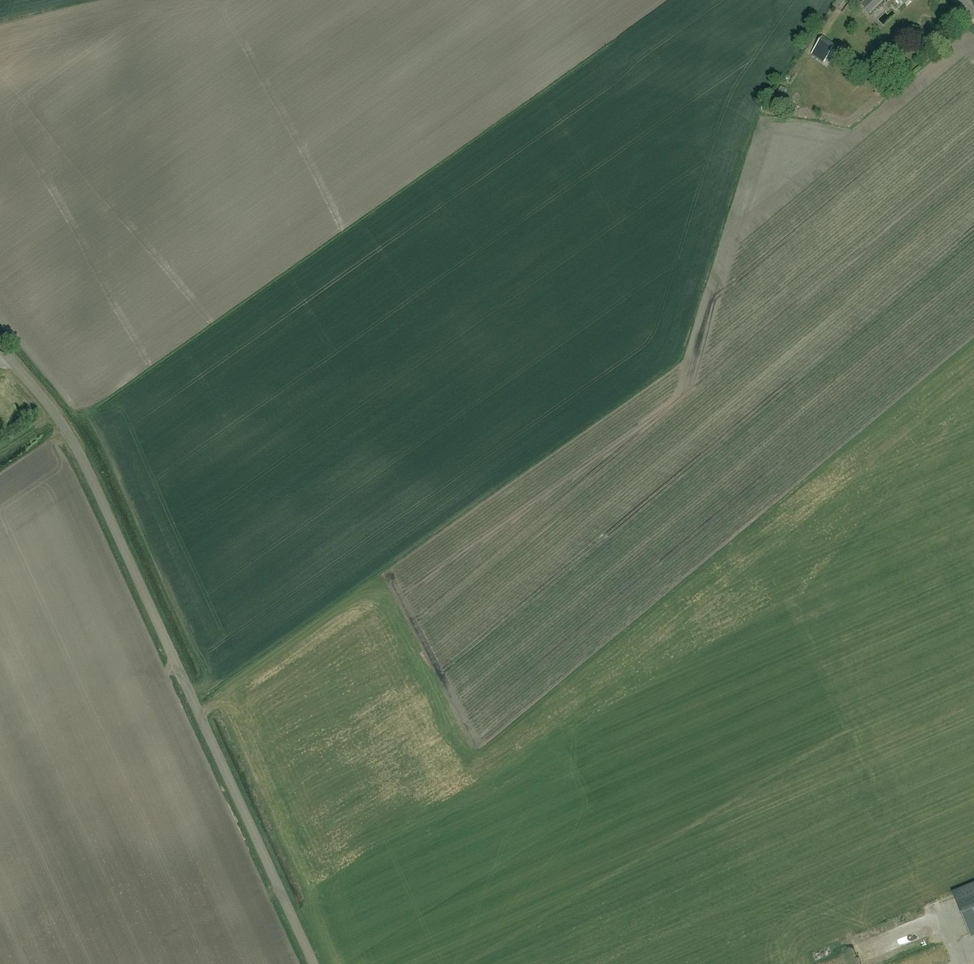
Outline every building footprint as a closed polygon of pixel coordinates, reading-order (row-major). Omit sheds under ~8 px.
[(861,4),(870,14),(884,0),(865,0),(861,4)] [(813,54),(824,61),(832,49),(821,42),(813,54)] [(954,895),(971,935),(973,934),(973,886),(954,895)]
